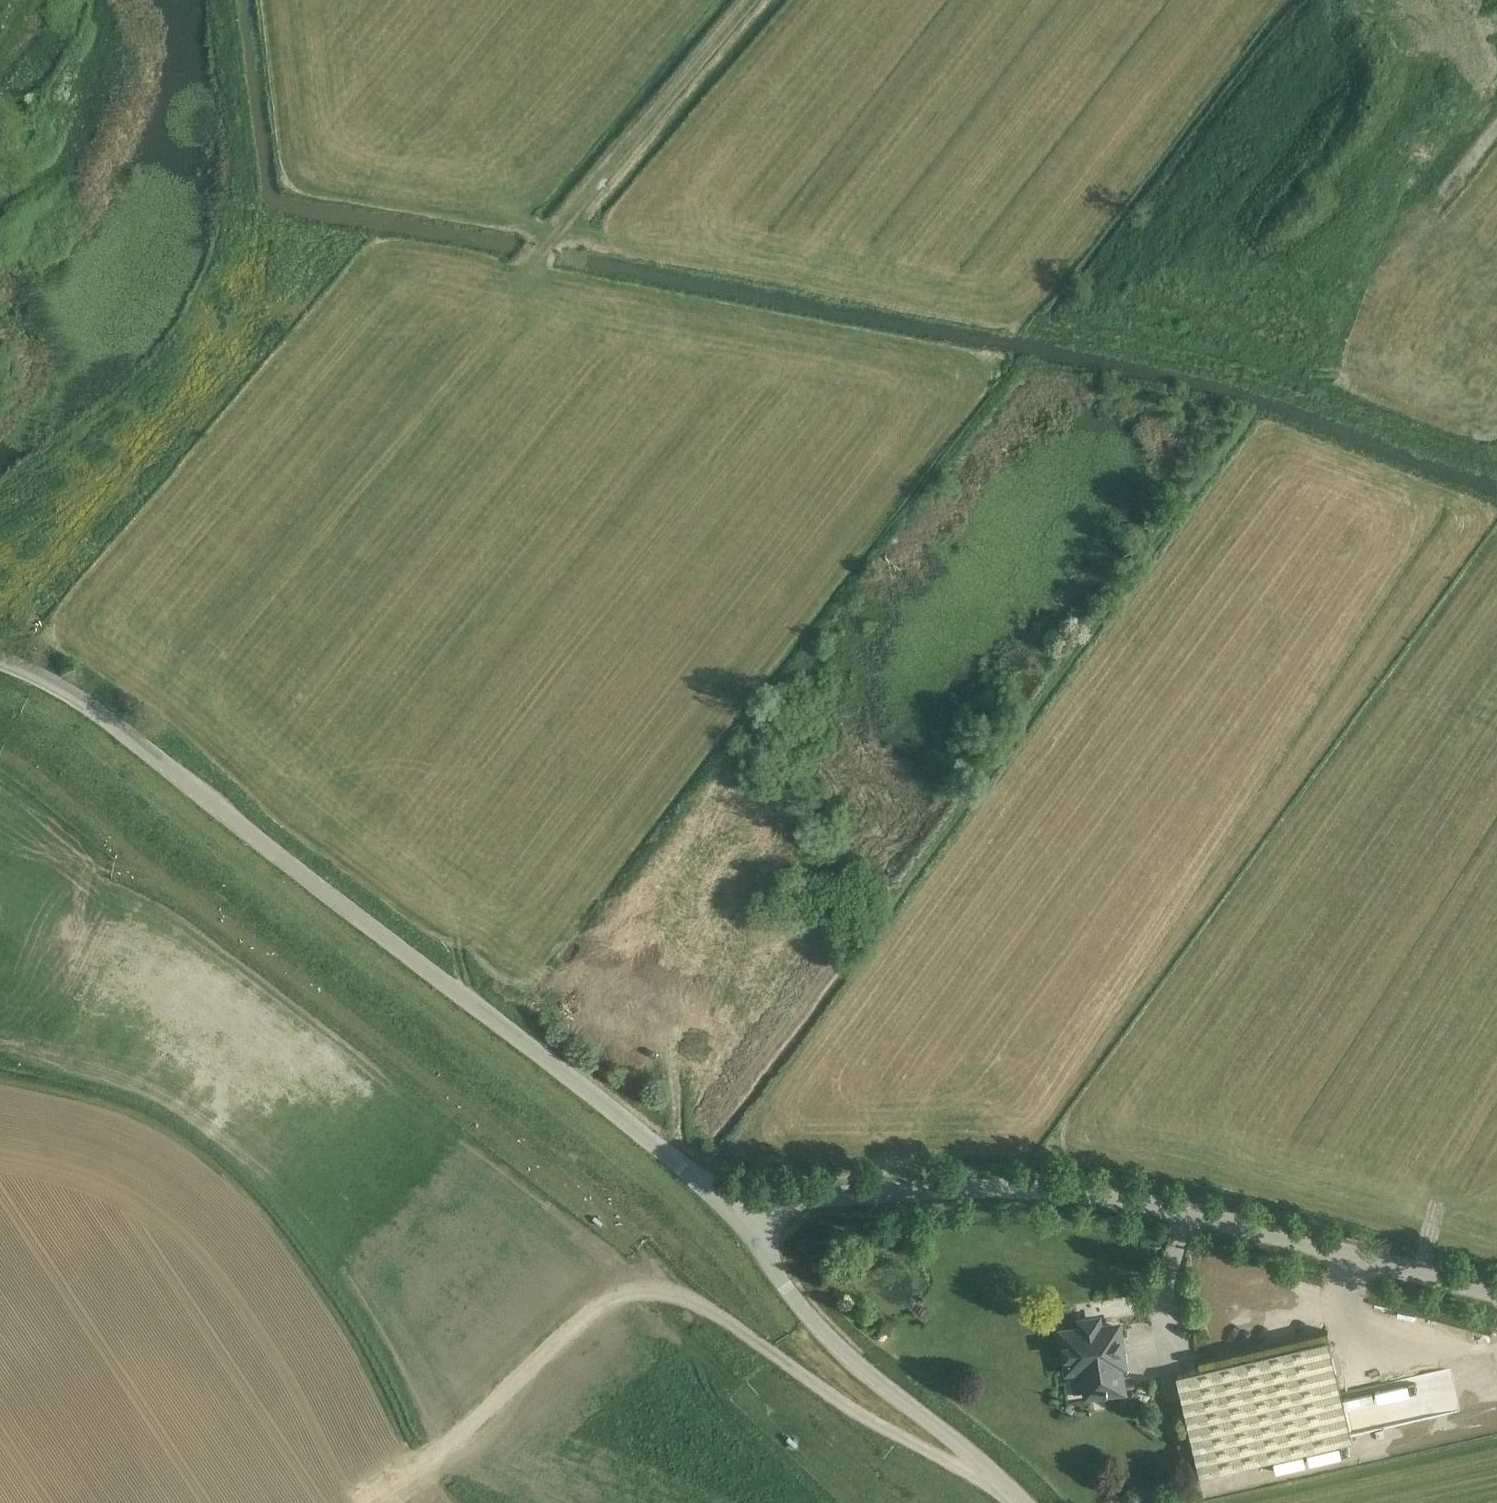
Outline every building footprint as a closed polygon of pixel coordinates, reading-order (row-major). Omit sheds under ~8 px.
[(1090,1368),(1094,1395),(1123,1390),(1119,1364),(1124,1363),(1118,1326),(1064,1334),(1069,1371),(1090,1368)] [(1353,1441),(1330,1341),(1178,1377),(1201,1477),(1353,1441)]
